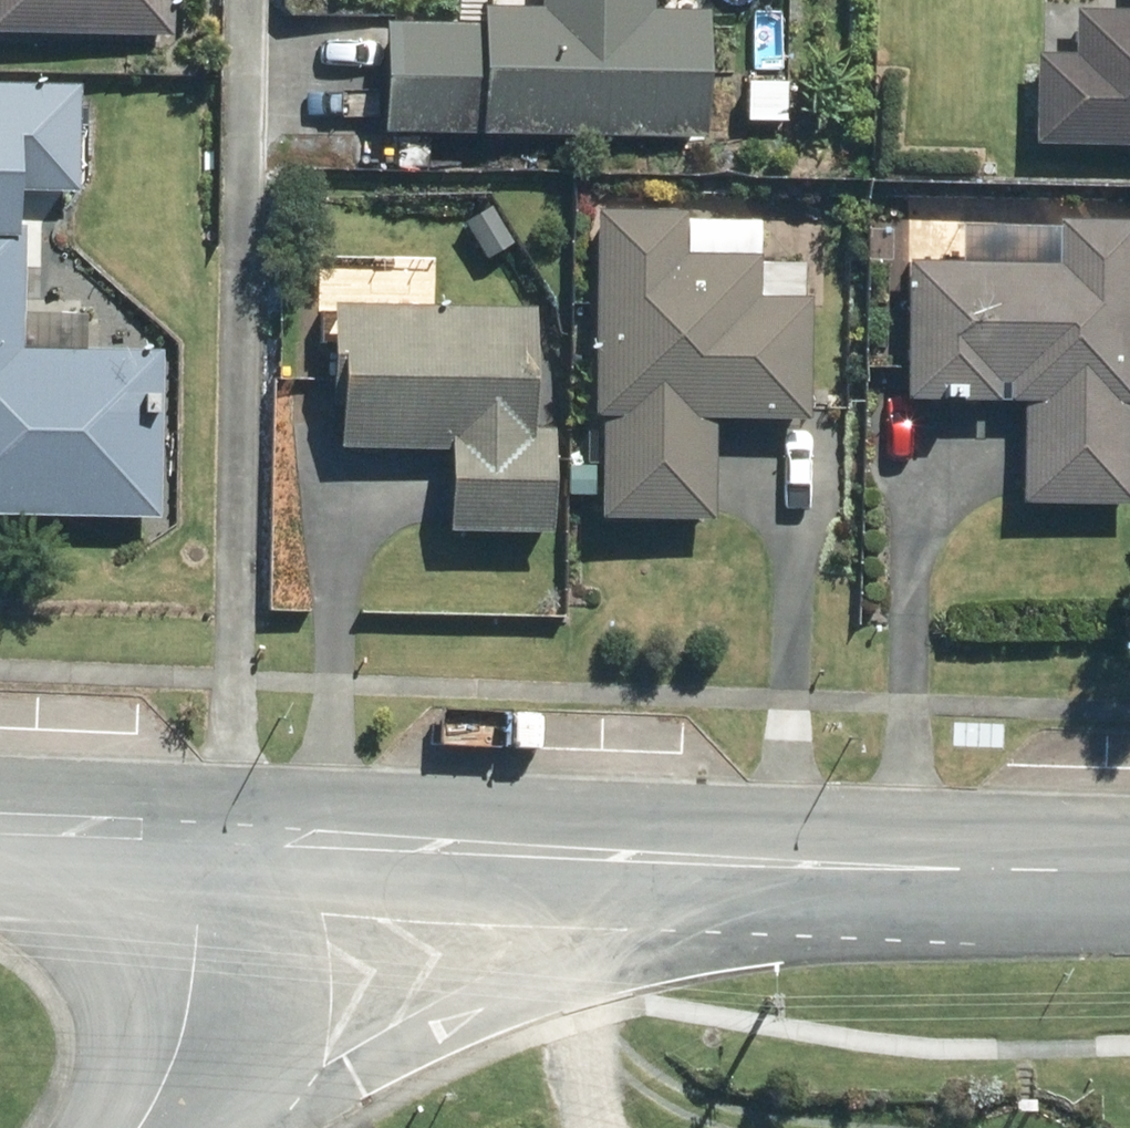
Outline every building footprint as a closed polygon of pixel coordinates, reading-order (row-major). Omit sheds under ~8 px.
[(171,40),(171,0),(0,0),(0,38),(171,40)] [(384,136),(384,174),(429,175),(429,140),(702,142),(702,16),(646,16),(646,0),(537,0),(537,13),(480,13),(480,29),(381,29),(381,136),(384,136)] [(1129,149),(1129,14),(1075,13),(1074,59),(1035,59),(1034,148),(1129,149)] [(459,227),(482,264),(511,245),(488,209),(459,227)] [(591,213),(587,418),(598,419),(596,523),(707,525),(709,423),(802,425),(804,303),(797,303),(798,270),(754,269),(755,226),(677,225),(677,214),(591,213)] [(1012,506),(1127,508),(1129,343),(1129,225),(1050,224),(1049,270),(898,267),(896,404),(988,406),(988,387),(998,388),(998,405),(1014,406),(1012,506)] [(17,352),(21,234),(0,233),(0,519),(154,525),(160,357),(17,352)] [(340,411),(340,451),(445,451),(444,535),(550,535),(550,436),(526,436),(527,311),(330,311),(330,411),(340,411)] [(568,496),(594,496),(594,472),(568,472),(568,496)]
